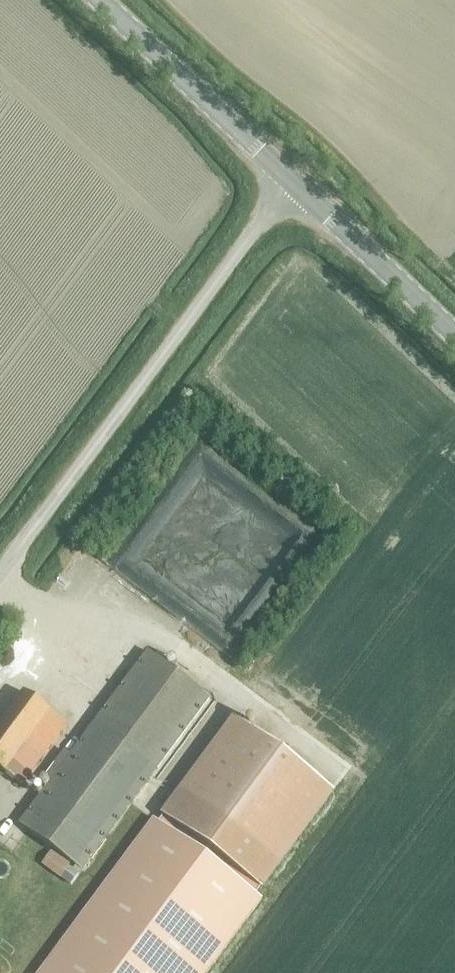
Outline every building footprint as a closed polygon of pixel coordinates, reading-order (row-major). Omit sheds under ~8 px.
[(19,824),(81,870),(209,698),(147,652),(19,824)] [(22,785),(67,725),(24,692),(0,724),(0,769),(22,785)] [(161,813),(261,887),(332,791),(232,717),(161,813)] [(38,972),(207,972),(262,899),(153,818),(38,972)] [(18,969),(0,959),(0,972),(16,972),(18,969)]
